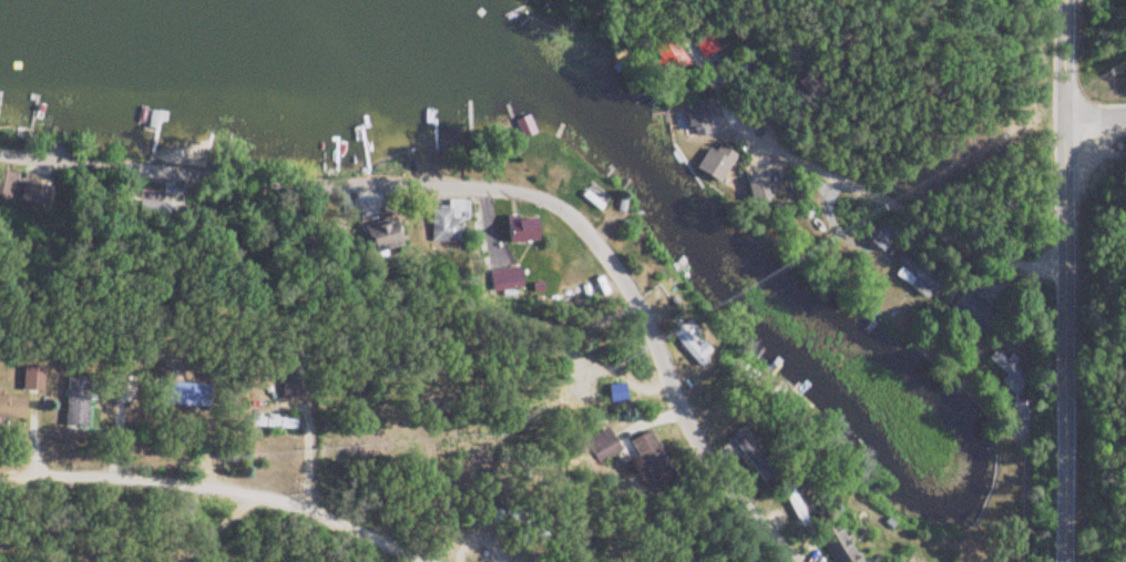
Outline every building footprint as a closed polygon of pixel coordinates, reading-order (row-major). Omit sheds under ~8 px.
[(706,136),(704,102),(682,103),(684,137),(706,136)] [(534,131),(525,114),(511,122),(520,139),(534,131)] [(694,169),(719,182),(734,154),(717,145),(714,151),(706,146),(694,169)] [(540,217),(505,218),(506,243),(540,242),(540,217)] [(868,238),(876,248),(892,235),(884,225),(868,238)] [(458,241),(458,227),(444,227),(444,229),(432,229),(432,241),(458,241)] [(890,262),(903,273),(898,279),(927,302),(941,285),(899,251),(890,262)] [(711,353),(686,321),(669,335),(694,367),(711,353)] [(980,360),(1013,393),(1025,381),(993,348),(980,360)] [(91,427),(92,378),(69,377),(68,426),(91,427)] [(178,407),(214,407),(214,385),(178,385),(178,407)] [(651,430),(628,440),(650,491),(673,481),(651,430)]
